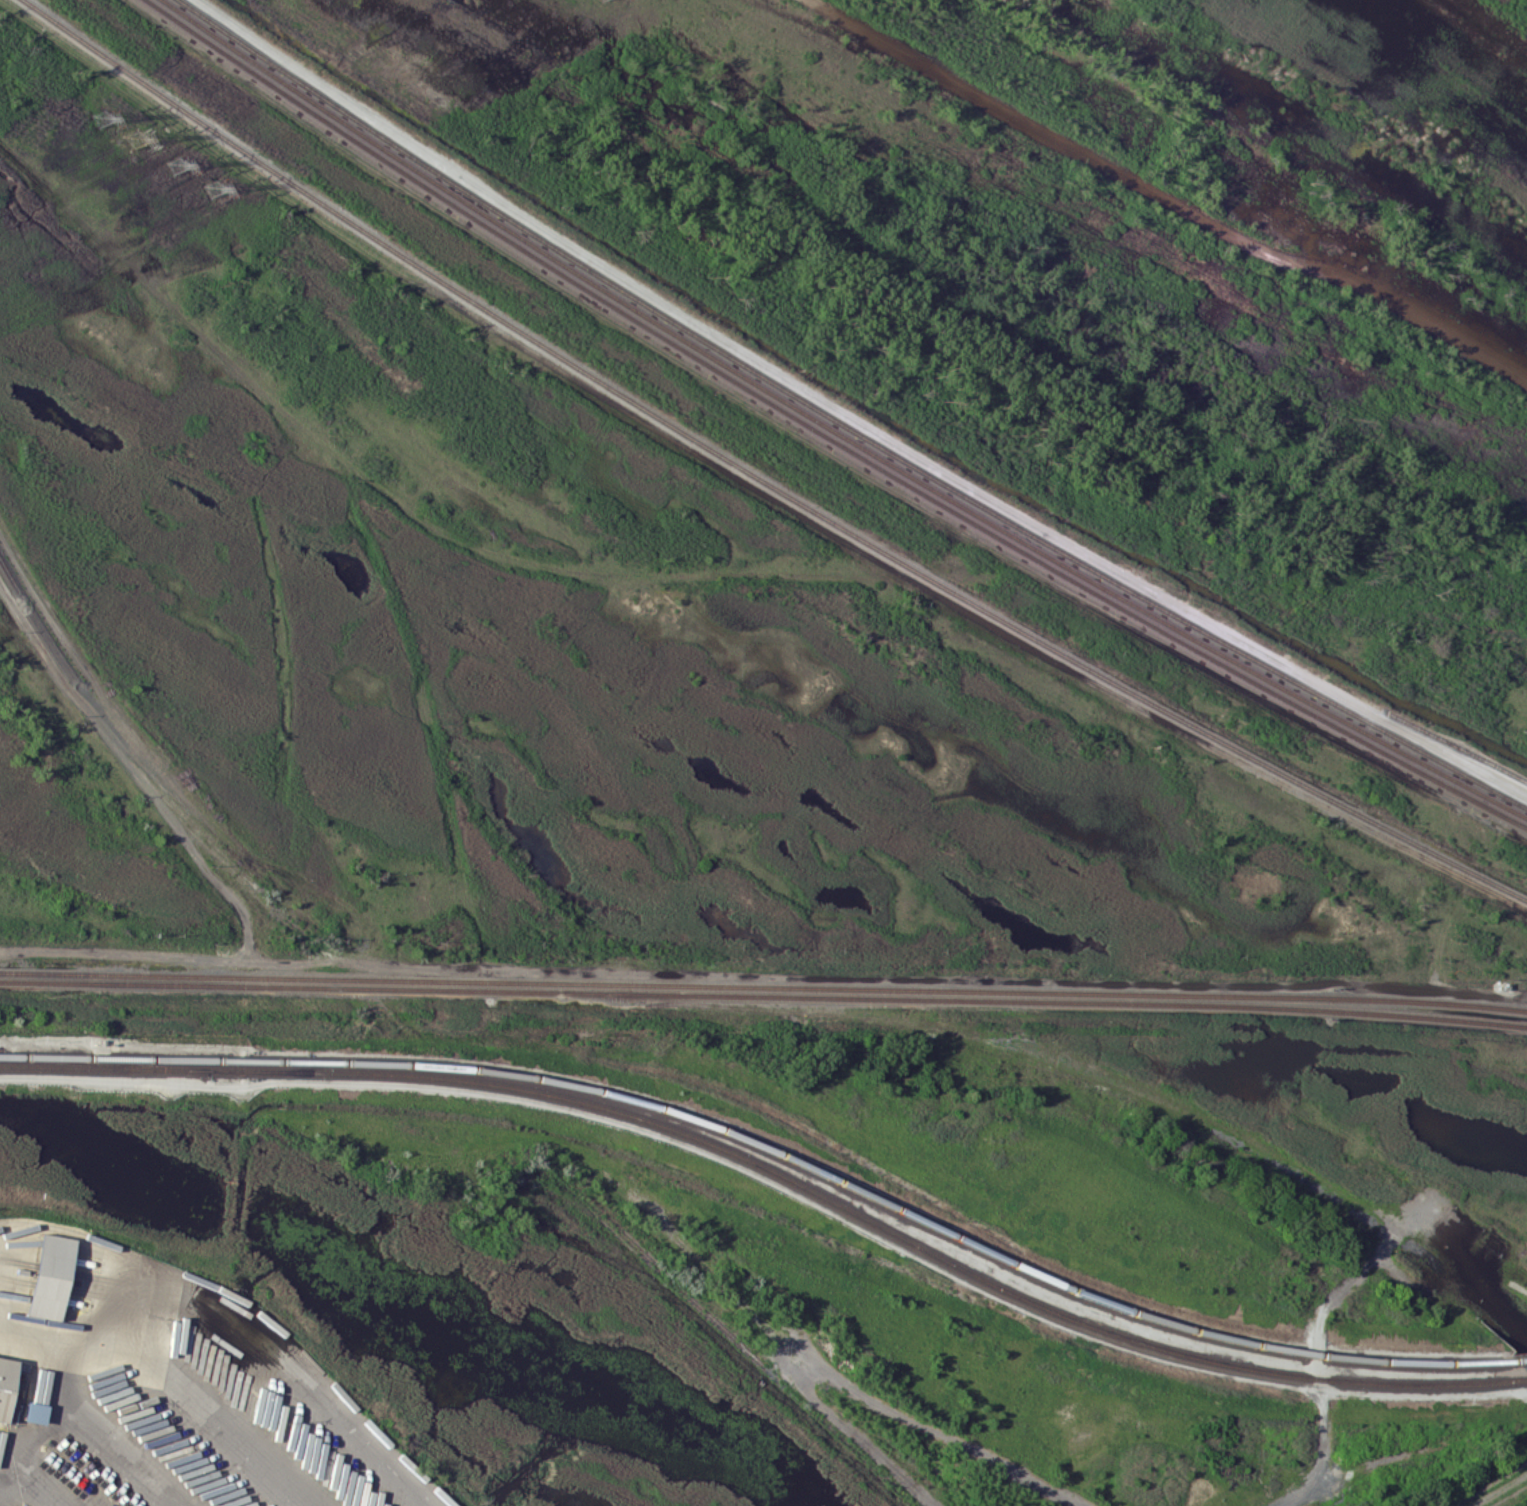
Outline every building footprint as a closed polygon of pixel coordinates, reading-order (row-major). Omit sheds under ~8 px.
[(40,1230),(72,1236),(55,1322),(24,1316),(40,1230)] [(1,1420),(0,1420),(0,1355),(13,1357),(1,1420)] [(46,1404),(23,1402),(21,1421),(44,1424),(46,1404)]
